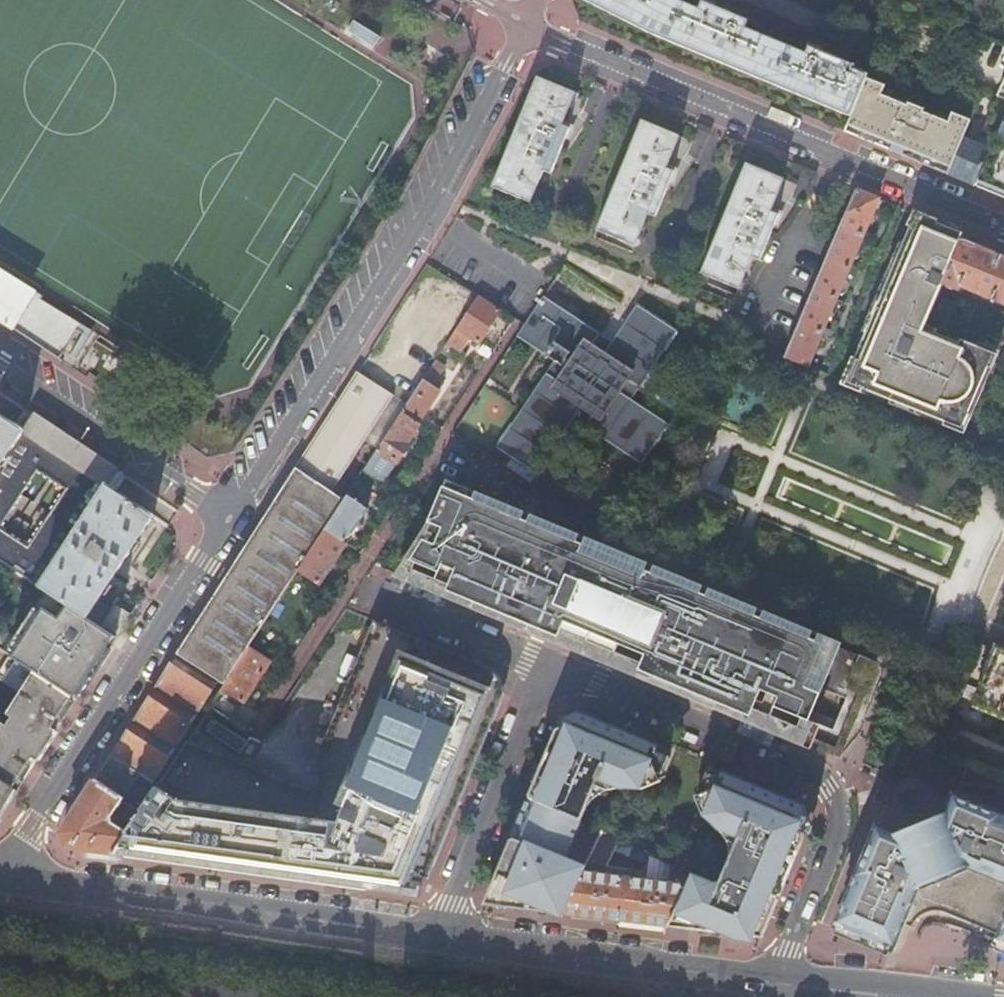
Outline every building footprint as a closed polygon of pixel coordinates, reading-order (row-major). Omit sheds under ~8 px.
[(650,34),(850,115),(865,80),(868,74),(855,69),(856,65),(822,51),(810,46),(807,54),(745,29),(748,21),(716,8),(702,2),(699,10),(674,0),(586,0),(650,34)] [(570,128),(561,125),(574,93),(537,78),(492,188),(530,203),(543,171),(550,174),(566,138),(570,128)] [(884,88),(865,80),(850,115),(846,123),(843,130),(899,154),(950,175),(953,167),(965,139),(972,124),(953,116),(949,126),(929,118),(922,114),(923,111),(908,105),(907,108),(896,104),(880,97),(884,88)] [(1000,97),(984,133),(995,139),(991,149),(975,185),(1003,197),(1003,86),(1000,97)] [(674,171),(666,168),(679,136),(642,121),(597,230),(634,246),(648,213),(656,217),(670,181),(674,171)] [(956,177),(975,185),(991,149),(965,139),(953,167),(950,175),(956,177)] [(779,213),(771,210),(784,179),(746,164),(702,274),(739,289),(753,256),(761,259),(776,221),(779,213)] [(878,199),(857,190),(841,227),(863,236),(870,219),(878,199)] [(929,417),(949,426),(953,417),(965,423),(977,394),(985,373),(988,365),(976,360),(980,350),(961,342),(959,346),(935,335),(936,332),(924,327),(942,285),(962,239),(963,235),(951,229),(915,214),(898,257),(887,282),(870,323),(858,352),(849,373),(860,378),(857,388),(877,396),(879,393),(930,414),(929,417)] [(863,236),(841,227),(827,259),(849,268),(863,236)] [(1003,257),(962,239),(942,285),(959,292),(961,288),(988,299),(984,308),(1003,317),(1003,257)] [(887,282),(898,257),(894,255),(884,280),(887,282)] [(849,268),(827,259),(814,291),(836,300),(849,268)] [(41,299),(43,296),(0,269),(0,274),(41,299)] [(60,359),(82,324),(41,299),(0,274),(0,320),(60,359)] [(870,323),(887,282),(884,280),(866,322),(870,323)] [(836,300),(814,291),(800,324),(822,334),(836,300)] [(501,308),(479,293),(479,294),(445,346),(449,349),(452,345),(461,351),(470,339),(478,344),(501,308)] [(605,337),(543,295),(524,323),(516,336),(553,360),(496,446),(509,454),(536,473),(572,420),(642,466),(669,425),(633,401),(678,332),(637,305),(612,342),(605,337)] [(822,334),(800,324),(785,358),(808,367),(822,334)] [(489,359),(493,352),(483,346),(479,352),(489,359)] [(988,365),(993,356),(980,350),(976,360),(988,365)] [(445,367),(436,361),(409,402),(403,412),(419,423),(443,385),(436,381),(445,367)] [(397,395),(360,370),(295,468),(334,493),(397,395)] [(845,383),(857,388),(860,378),(849,373),(845,383)] [(419,423),(403,412),(378,450),(364,472),(382,483),(388,475),(396,462),(397,463),(409,446),(406,444),(420,423),(419,423)] [(34,414),(24,430),(0,467),(0,560),(40,587),(107,485),(117,470),(106,462),(78,443),(56,429),(34,414)] [(24,430),(0,414),(0,467),(24,430)] [(953,417),(949,426),(961,431),(965,423),(953,417)] [(299,571),(326,529),(315,522),(334,493),(295,468),(257,527),(176,654),(130,726),(110,758),(95,781),(124,800),(139,777),(152,785),(191,725),(197,729),(208,712),(202,708),(220,681),(227,685),(250,648),(299,571)] [(388,475),(382,483),(400,495),(405,486),(388,475)] [(443,486),(839,650),(874,665),(876,660),(841,646),(843,641),(630,553),(602,542),(598,540),(447,478),(443,486)] [(107,485),(40,587),(47,591),(69,605),(87,617),(121,566),(154,516),(107,485)] [(839,650),(443,486),(429,522),(407,574),(510,617),(562,638),(802,738),(809,721),(825,680),(851,690),(862,695),(874,665),(839,650)] [(368,508),(349,495),(326,529),(346,543),(368,508)] [(631,511),(627,504),(617,511),(621,518),(631,511)] [(429,522),(394,576),(507,621),(836,757),(862,695),(851,690),(834,731),(809,721),(802,738),(562,638),(510,617),(407,574),(429,522)] [(346,543),(326,529),(299,571),(320,584),(347,543),(346,543)] [(87,617),(69,605),(62,619),(45,608),(43,612),(17,654),(14,658),(76,699),(95,669),(117,637),(102,627),(87,617)] [(116,607),(102,627),(117,637),(130,616),(116,607)] [(17,654),(43,612),(36,608),(10,650),(17,654)] [(503,695),(503,689),(503,688),(501,682),(499,676),(495,671),(489,667),(374,621),(310,775),(320,779),(314,793),(189,742),(142,812),(134,824),(129,833),(115,854),(231,870),(230,871),(402,894),(408,895),(409,885),(413,875),(415,870),(418,871),(416,874),(428,879),(501,701),(503,695)] [(993,647),(981,678),(984,679),(993,657),(1003,653),(1003,652),(993,647)] [(272,662),(250,648),(227,685),(223,690),(244,704),(272,662)] [(10,656),(0,649),(0,672),(10,656)] [(993,657),(984,679),(973,707),(1003,719),(1003,653),(993,657)] [(10,656),(0,672),(0,678),(23,693),(0,728),(0,778),(18,789),(48,743),(76,699),(14,658),(10,656)] [(876,660),(874,665),(862,695),(836,757),(840,759),(879,664),(880,662),(876,660)] [(222,699),(216,709),(231,719),(238,709),(222,699)] [(527,802),(580,824),(586,809),(587,809),(587,808),(587,807),(588,806),(588,805),(589,805),(589,804),(590,803),(590,802),(591,802),(591,801),(592,801),(592,800),(593,800),(593,799),(594,799),(594,798),(595,798),(595,797),(596,797),(596,796),(597,796),(598,795),(599,795),(599,794),(600,794),(600,793),(601,793),(602,792),(603,792),(604,792),(604,791),(605,791),(606,791),(607,790),(608,790),(609,789),(610,789),(611,789),(612,789),(613,789),(613,788),(614,788),(615,788),(616,788),(617,788),(618,788),(619,788),(620,788),(621,788),(622,788),(643,788),(661,781),(658,773),(664,770),(670,756),(657,751),(660,744),(640,737),(615,726),(596,718),(578,711),(562,717),(562,718),(563,722),(560,729),(557,730),(546,757),(527,802)] [(615,726),(617,720),(598,712),(596,718),(615,726)] [(660,744),(662,738),(643,730),(640,737),(660,744)] [(742,779),(745,773),(726,765),(723,771),(742,779)] [(786,879),(805,833),(809,834),(814,823),(807,805),(798,802),(788,797),(768,789),(742,779),(723,771),(721,777),(708,772),(702,785),(705,792),(696,795),(704,814),(723,832),(725,835),(728,840),(730,845),(731,851),(730,856),(729,862),(721,882),(699,888),(688,883),(667,927),(731,933),(754,936),(757,936),(763,937),(782,896),(786,879)] [(18,789),(0,778),(0,818),(18,789)] [(882,778),(873,802),(887,807),(888,807),(888,802),(889,795),(891,790),(893,787),(895,784),(882,778)] [(124,800),(95,781),(61,834),(67,847),(88,850),(115,854),(129,833),(116,825),(113,817),(124,800)] [(788,797),(790,791),(771,784),(768,789),(788,797)] [(836,929),(891,952),(902,923),(912,926),(914,922),(916,918),(919,916),(923,913),(929,911),(932,910),(935,910),(941,910),(944,911),(976,925),(972,935),(1003,948),(1003,816),(954,795),(946,813),(922,823),(896,834),(878,827),(836,929)] [(529,844),(565,860),(580,824),(527,802),(520,820),(513,837),(529,844)] [(134,824),(142,812),(133,806),(125,818),(134,824)] [(583,868),(688,883),(693,871),(650,852),(641,871),(607,867),(614,851),(627,857),(633,845),(602,831),(583,868)] [(529,844),(513,837),(499,870),(485,904),(537,911),(563,914),(583,868),(565,860),(529,844)] [(667,927),(688,883),(583,868),(563,914),(574,916),(667,927)] [(731,933),(742,938),(751,941),(753,939),(754,936),(731,933)]
